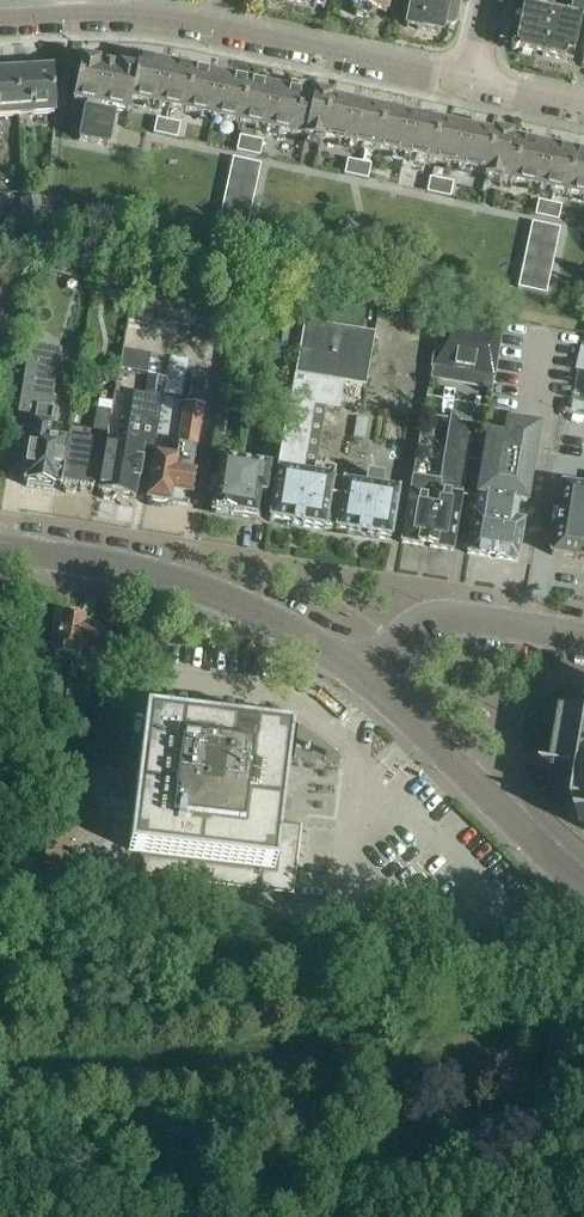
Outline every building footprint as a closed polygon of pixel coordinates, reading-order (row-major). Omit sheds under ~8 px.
[(295,4),(313,8),(313,9),(324,12),(326,0),(296,0),(295,4)] [(350,11),(352,11),(352,13),(355,18),(366,21),(371,17),(372,16),(373,16),(374,16),(385,18),(389,0),(353,0),(350,11)] [(406,29),(418,32),(419,31),(440,35),(442,26),(450,28),(455,25),(459,7),(456,2),(448,1),(448,0),(412,0),(406,29)] [(542,59),(552,15),(555,0),(536,0),(534,11),(522,8),(513,47),(517,53),(542,59)] [(542,59),(564,63),(566,56),(573,58),(579,28),(583,25),(583,0),(573,0),(569,19),(552,15),(542,59)] [(130,103),(185,115),(194,74),(138,62),(136,73),(130,103)] [(128,115),(130,103),(136,73),(80,63),(72,104),(85,106),(78,143),(108,149),(115,112),(128,115)] [(25,74),(15,75),(17,118),(54,116),(51,73),(40,73),(40,71),(25,71),(25,74)] [(17,118),(15,75),(4,75),(4,73),(0,73),(0,119),(17,118)] [(185,115),(238,126),(247,85),(245,85),(243,82),(237,81),(235,83),(206,76),(204,74),(199,73),(196,74),(194,74),(185,115)] [(303,141),(305,141),(314,97),(313,96),(312,99),(247,85),(238,126),(303,140),(303,141)] [(322,142),(376,154),(385,113),(331,101),(331,100),(314,97),(305,141),(322,145),(322,142)] [(376,154),(430,165),(439,123),(436,123),(434,121),(429,120),(426,121),(398,115),(396,113),(390,111),(388,113),(385,113),(376,154)] [(153,136),(165,139),(168,124),(156,121),(153,136)] [(177,141),(180,126),(168,123),(165,139),(177,141)] [(483,180),(501,184),(510,139),(493,135),(439,123),(430,165),(484,177),(483,180)] [(236,154),(248,157),(251,141),(239,139),(236,154)] [(502,184),(567,197),(575,156),(511,143),(511,139),(510,139),(501,184),(502,184)] [(251,141),(248,157),(259,159),(263,144),(251,141)] [(583,201),(583,156),(581,155),(578,157),(575,156),(567,197),(583,201)] [(232,161),(230,170),(244,173),(246,164),(232,161)] [(344,177),(356,180),(359,165),(347,162),(344,177)] [(246,164),(244,173),(258,176),(261,167),(246,164)] [(359,165),(356,180),(367,182),(371,167),(359,165)] [(230,170),(228,179),(242,182),(244,173),(230,170)] [(244,173),(242,182),(256,186),(258,176),(244,173)] [(228,179),(226,189),(240,192),(242,182),(228,179)] [(426,195),(438,198),(441,183),(429,180),(426,195)] [(242,182),(240,192),(254,195),(256,186),(242,182)] [(450,200),(453,185),(441,183),(438,198),(450,200)] [(226,189),(224,198),(238,201),(240,192),(226,189)] [(240,192),(238,201),(252,204),(254,195),(240,192)] [(224,198),(222,207),(236,210),(238,201),(224,198)] [(22,201),(22,218),(40,217),(39,200),(22,201)] [(238,201),(236,210),(250,214),(252,204),(238,201)] [(535,218),(534,219),(546,221),(549,206),(538,204),(535,218)] [(549,206),(546,221),(558,224),(558,221),(561,208),(549,206)] [(222,207),(220,217),(234,220),(236,210),(222,207)] [(236,210),(234,220),(248,223),(250,214),(236,210)] [(220,217),(218,226),(232,229),(234,220),(220,217)] [(232,229),(246,232),(248,223),(234,220),(232,229)] [(532,225),(530,235),(544,238),(546,228),(532,225)] [(546,228),(544,238),(558,241),(560,231),(546,228)] [(530,235),(528,244),(542,247),(544,238),(530,235)] [(544,238),(542,247),(556,250),(558,241),(544,238)] [(528,244),(526,253),(540,256),(542,247),(528,244)] [(542,247),(540,256),(554,259),(556,250),(542,247)] [(526,253),(524,263),(538,266),(540,256),(526,253)] [(540,256),(538,266),(552,269),(554,259),(540,256)] [(524,263),(522,272),(536,275),(538,266),(524,263)] [(538,266),(536,275),(550,278),(552,269),(538,266)] [(111,268),(107,293),(118,295),(123,270),(111,268)] [(522,272),(520,281),(534,284),(536,275),(522,272)] [(536,275),(534,284),(548,287),(550,278),(536,275)] [(520,281),(518,291),(532,294),(534,284),(520,281)] [(532,294),(546,297),(548,287),(534,284),(532,294)] [(433,372),(493,382),(502,326),(442,315),(433,372)] [(294,378),(284,436),(278,474),(277,474),(269,524),(291,527),(302,529),(324,532),(324,531),(335,533),(335,534),(347,536),(378,541),(390,543),(398,496),(380,493),(382,481),(368,479),(366,490),(343,487),(343,488),(332,486),(334,473),(316,470),(326,410),(337,411),(341,387),(365,391),(374,337),(303,326),(294,378)] [(20,401),(51,406),(60,352),(29,346),(20,401)] [(193,373),(194,353),(165,352),(165,372),(193,373)] [(202,400),(206,376),(192,374),(188,398),(202,400)] [(105,446),(97,496),(100,496),(103,501),(112,503),(116,499),(134,502),(137,485),(138,485),(142,466),(141,466),(143,453),(152,455),(156,432),(161,401),(165,380),(148,378),(145,398),(134,396),(125,444),(110,442),(109,447),(105,446)] [(169,505),(170,505),(187,508),(188,497),(191,497),(194,476),(192,475),(203,408),(185,405),(178,448),(177,448),(175,461),(154,457),(147,502),(150,502),(154,505),(162,507),(166,505),(169,505)] [(26,489),(52,493),(53,489),(57,489),(65,443),(48,441),(53,411),(37,409),(34,425),(33,424),(22,484),(27,484),(26,489)] [(93,432),(106,434),(109,414),(97,412),(93,432)] [(475,502),(476,502),(467,556),(517,564),(523,523),(515,522),(518,505),(526,506),(538,428),(505,423),(503,439),(486,436),(475,502)] [(58,490),(62,490),(65,495),(73,496),(76,493),(92,495),(100,448),(88,446),(90,435),(69,432),(58,490)] [(214,515),(233,518),(234,518),(237,518),(255,521),(259,498),(265,499),(269,472),(274,473),(278,449),(263,447),(259,469),(219,463),(211,514),(214,515)] [(401,545),(452,554),(465,479),(458,470),(440,483),(438,495),(432,494),(433,487),(411,483),(401,545)] [(550,556),(583,562),(583,490),(561,487),(554,531),(550,534),(548,547),(551,551),(550,556)] [(55,658),(54,662),(71,665),(65,701),(87,705),(93,669),(94,669),(97,655),(101,656),(105,633),(83,629),(84,621),(62,617),(55,658)] [(43,868),(293,898),(301,828),(276,825),(287,738),(147,721),(141,774),(56,763),(43,868)] [(564,722),(554,778),(579,782),(574,808),(581,809),(579,822),(583,823),(583,725),(564,722)]
